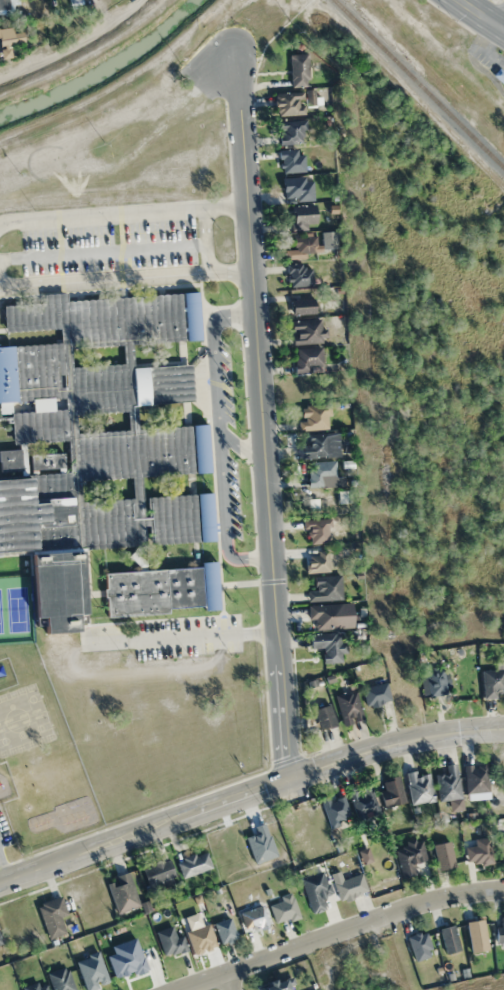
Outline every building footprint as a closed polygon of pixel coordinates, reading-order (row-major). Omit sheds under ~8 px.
[(8,0),(0,0),(0,13),(8,12),(8,0)] [(22,42),(22,30),(13,30),(13,27),(0,27),(0,42),(22,42)] [(307,53),(289,54),(290,85),(308,85),(307,53)] [(274,92),(274,115),(304,115),(304,92),(274,92)] [(304,120),(276,120),(276,142),(304,142),(304,120)] [(304,171),(304,153),(299,153),(299,149),(278,149),(278,171),(304,171)] [(312,176),(282,176),(282,199),(312,199),(312,176)] [(315,205),(291,205),(291,228),(315,228),(315,205)] [(315,236),(293,236),(293,252),(315,252),(315,236)] [(312,264),(286,265),(286,286),(312,285),(312,264)] [(16,545),(46,632),(83,630),(78,549),(213,541),(211,503),(159,475),(208,472),(206,423),(189,416),(185,362),(132,365),(131,343),(200,339),(197,291),(2,302),(3,331),(59,328),(60,342),(0,346),(0,402),(14,442),(67,439),(68,452),(0,475),(0,546),(16,545)] [(290,313),(315,313),(315,298),(290,298),(290,313)] [(320,319),(291,319),(291,342),(320,342),(320,319)] [(293,347),(293,373),(310,373),(310,364),(321,364),(321,347),(293,347)] [(328,429),(328,404),(299,404),(299,429),(328,429)] [(328,436),(298,436),(298,456),(328,456),(328,436)] [(25,470),(25,448),(0,448),(0,470),(25,470)] [(323,486),(323,480),(335,480),(335,460),(308,460),(308,486),(323,486)] [(329,542),(329,518),(302,518),(302,529),(308,529),(308,542),(329,542)] [(106,616),(218,607),(214,563),(149,568),(148,552),(137,552),(139,570),(103,573),(106,616)] [(340,600),(340,575),(314,575),(314,590),(307,590),(307,600),(340,600)] [(310,604),(310,628),(343,628),(343,604),(310,604)] [(323,662),(341,662),(341,652),(346,652),(346,641),(340,641),(340,633),(308,633),(309,648),(323,647),(323,662)] [(445,668),(421,667),(421,694),(444,694),(445,668)] [(482,696),(503,696),(503,669),(482,669),(482,696)] [(361,687),(365,706),(390,702),(386,682),(361,687)] [(333,696),(342,724),(363,718),(354,690),(333,696)] [(319,729),(336,724),(329,703),(312,708),(319,729)] [(440,802),(462,796),(454,763),(443,766),(444,772),(433,775),(440,802)] [(487,793),(487,764),(464,764),(464,793),(487,793)] [(409,803),(432,801),(429,770),(406,772),(409,803)] [(401,804),(401,777),(381,777),(381,804),(401,804)] [(348,790),(356,818),(378,812),(370,783),(348,790)] [(350,816),(342,793),(321,800),(329,824),(350,816)] [(253,825),(255,832),(245,835),(253,862),(275,856),(266,822),(253,825)] [(491,862),(491,838),(474,838),(474,846),(465,846),(465,862),(491,862)] [(414,874),(411,862),(426,858),(421,839),(393,847),(402,877),(414,874)] [(437,870),(454,867),(449,841),(432,844),(437,870)] [(210,869),(207,852),(177,858),(181,876),(210,869)] [(140,868),(146,885),(174,876),(169,858),(140,868)] [(321,896),(330,894),(323,870),(300,877),(310,912),(325,908),(321,896)] [(341,901),(367,890),(359,872),(343,879),(339,870),(329,874),(341,901)] [(106,879),(116,912),(138,905),(128,872),(106,879)] [(274,923),(298,916),(291,894),(267,902),(274,923)] [(59,917),(66,914),(59,895),(36,904),(49,939),(65,933),(59,917)] [(239,911),(246,932),(267,925),(261,905),(239,911)] [(500,915),(500,929),(494,929),(495,942),(503,942),(503,915),(500,915)] [(236,938),(229,917),(212,922),(220,944),(236,938)] [(466,921),(470,951),(487,949),(483,919),(466,921)] [(439,927),(444,953),(460,950),(454,924),(439,927)] [(175,936),(172,926),(155,930),(162,956),(186,949),(182,934),(175,936)] [(415,961),(433,954),(425,930),(406,937),(415,961)] [(53,989),(75,989),(65,965),(46,973),(53,989)] [(283,977),(257,986),(258,989),(288,989),(283,977)] [(22,989),(46,989),(44,980),(21,986),(22,989)]
